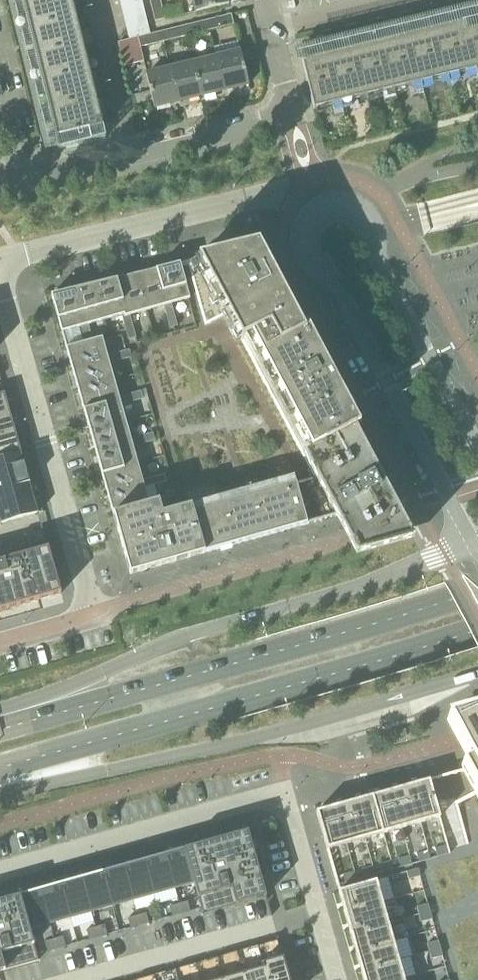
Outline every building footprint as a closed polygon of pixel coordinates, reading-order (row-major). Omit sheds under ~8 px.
[(58,150),(106,139),(72,0),(22,0),(58,150)] [(156,21),(165,19),(161,0),(151,0),(156,21)] [(196,13),(230,4),(229,0),(193,0),(196,13)] [(125,17),(146,13),(143,2),(122,7),(125,17)] [(125,17),(127,28),(148,23),(146,13),(125,17)] [(231,15),(208,21),(211,31),(234,26),(231,15)] [(187,37),(211,31),(208,21),(185,27),(187,37)] [(314,109),(477,69),(477,73),(477,28),(467,30),(465,21),(303,62),(314,109)] [(130,40),(138,38),(151,35),(148,23),(127,28),(130,40)] [(187,37),(185,27),(161,32),(164,43),(187,37)] [(141,48),(164,43),(161,32),(151,35),(138,38),(141,48)] [(130,40),(119,43),(125,67),(144,62),(141,48),(138,38),(130,40)] [(217,58),(225,91),(249,85),(241,52),(217,58)] [(217,58),(194,63),(202,97),(225,91),(217,58)] [(202,97),(194,63),(170,69),(178,102),(202,97)] [(178,102),(170,69),(147,75),(155,108),(178,102)] [(199,260),(188,263),(188,264),(206,326),(228,314),(271,397),(302,454),(354,426),(355,426),(356,428),(360,426),(308,327),(304,330),(286,295),(285,293),(259,244),(218,254),(198,259),(199,260)] [(180,264),(158,269),(168,305),(172,304),(190,298),(181,266),(180,264)] [(168,305),(158,269),(152,270),(137,274),(147,311),(164,306),(168,305)] [(126,314),(126,316),(130,315),(147,311),(137,274),(116,279),(126,314)] [(105,320),(122,315),(126,314),(116,279),(110,281),(95,284),(105,320)] [(105,320),(95,284),(74,290),(84,326),(89,325),(105,320)] [(79,327),(84,326),(74,290),(51,295),(62,332),(63,332),(79,327)] [(164,306),(167,317),(175,315),(172,304),(168,305),(164,306)] [(133,326),(130,315),(126,316),(126,314),(122,315),(125,329),(133,326)] [(175,315),(167,317),(170,328),(178,326),(175,315)] [(84,326),(79,327),(82,335),(91,332),(89,325),(84,326)] [(133,326),(125,329),(129,340),(136,337),(133,326)] [(91,332),(82,335),(84,342),(93,340),(91,332)] [(72,370),(109,359),(108,356),(102,337),(93,340),(84,342),(66,347),(72,370)] [(130,350),(119,353),(121,360),(132,357),(130,350)] [(121,360),(119,353),(108,356),(109,359),(110,363),(121,360)] [(77,385),(78,390),(114,380),(110,363),(109,359),(72,370),(77,385)] [(114,380),(78,390),(84,411),(120,401),(119,397),(114,380)] [(141,391),(130,394),(132,402),(143,399),(141,391)] [(10,414),(5,393),(0,394),(0,417),(10,414)] [(119,397),(120,401),(121,405),(132,402),(130,394),(119,397)] [(126,422),(121,405),(120,401),(84,411),(90,432),(126,422)] [(16,433),(10,414),(0,417),(0,438),(16,433)] [(126,422),(90,432),(96,453),(132,443),(131,439),(126,422)] [(314,478),(296,484),(296,485),(307,523),(308,524),(336,516),(357,555),(414,539),(387,487),(356,428),(355,426),(354,426),(302,454),(314,478)] [(16,433),(0,438),(0,459),(21,453),(16,433)] [(142,436),(144,443),(155,440),(153,433),(142,436)] [(131,439),(132,443),(133,446),(144,443),(142,436),(131,439)] [(96,453),(102,474),(138,463),(133,446),(132,443),(96,453)] [(27,472),(21,453),(0,459),(0,480),(27,472)] [(138,463),(102,474),(108,494),(144,484),(143,480),(138,463)] [(33,492),(27,472),(0,480),(0,501),(33,492)] [(154,477),(156,485),(167,482),(165,474),(154,477)] [(144,484),(145,488),(156,485),(154,477),(143,480),(144,484)] [(130,574),(308,524),(307,523),(296,485),(296,484),(296,483),(165,520),(160,502),(114,515),(130,574)] [(144,484),(108,494),(114,515),(160,502),(159,501),(149,503),(145,488),(144,484)] [(173,487),(165,489),(168,499),(176,496),(173,487)] [(33,492),(0,501),(0,514),(2,523),(38,513),(33,492)] [(45,541),(42,531),(27,535),(30,545),(45,541)] [(61,594),(48,547),(0,561),(0,611),(61,594)] [(456,718),(457,720),(466,738),(458,742),(472,768),(463,770),(477,798),(477,712),(456,718)] [(396,789),(449,979),(477,979),(477,766),(472,768),(463,770),(430,780),(410,785),(396,789)] [(373,796),(384,834),(402,828),(392,791),(373,796)] [(384,834),(373,796),(355,801),(365,839),(384,834)] [(336,806),(347,844),(365,839),(355,801),(336,806)] [(347,844),(336,806),(317,812),(327,849),(347,844)] [(218,840),(186,848),(196,883),(195,883),(202,908),(203,914),(266,896),(261,875),(251,841),(249,833),(248,831),(246,832),(238,834),(218,840)] [(186,848),(165,854),(175,889),(195,883),(196,883),(186,848)] [(165,854),(144,860),(154,895),(175,889),(165,854)] [(401,867),(412,864),(410,855),(398,859),(401,867)] [(144,860),(123,866),(133,901),(154,895),(144,860)] [(382,873),(394,869),(391,861),(380,864),(382,873)] [(123,866),(103,872),(112,907),(133,901),(123,866)] [(362,869),(364,878),(375,875),(373,866),(362,869)] [(418,868),(407,872),(409,879),(421,876),(418,868)] [(357,880),(355,871),(343,874),(346,883),(357,880)] [(103,872),(82,878),(92,912),(112,907),(103,872)] [(82,878),(61,884),(71,918),(92,912),(82,878)] [(377,880),(339,891),(345,913),(383,902),(377,880)] [(61,884),(40,889),(50,924),(71,918),(61,884)] [(40,889),(19,895),(29,930),(30,930),(50,924),(40,889)] [(39,960),(37,955),(30,930),(29,930),(19,895),(0,901),(0,971),(39,960)] [(188,901),(179,904),(182,914),(191,911),(188,901)] [(389,923),(383,902),(345,913),(351,934),(389,923)] [(179,904),(170,906),(173,916),(182,914),(179,904)] [(419,915),(431,911),(429,904),(417,907),(419,915)] [(431,911),(419,915),(421,922),(433,919),(431,911)] [(159,912),(152,914),(154,922),(161,920),(159,912)] [(146,913),(137,915),(140,926),(149,923),(146,913)] [(137,915),(128,918),(131,928),(140,926),(137,915)] [(351,934),(356,952),(394,942),(389,923),(351,934)] [(105,925),(96,927),(99,937),(108,935),(105,925)] [(96,927),(87,930),(90,940),(99,937),(96,927)] [(63,936),(54,939),(57,949),(66,946),(63,936)] [(54,939),(45,942),(48,952),(57,949),(54,939)] [(441,948),(439,941),(427,944),(429,952),(441,948)] [(399,960),(394,942),(356,952),(361,971),(399,960)] [(441,948),(429,952),(432,959),(443,956),(441,948)] [(263,963),(265,967),(268,979),(289,979),(283,957),(263,963)] [(361,971),(364,979),(399,979),(404,978),(399,960),(361,971)] [(244,973),(246,979),(268,979),(265,967),(244,973)]
